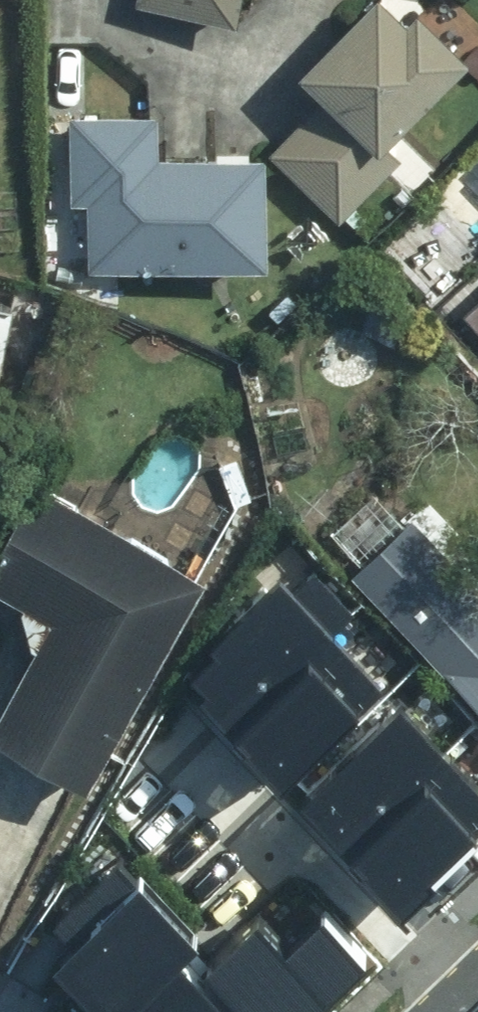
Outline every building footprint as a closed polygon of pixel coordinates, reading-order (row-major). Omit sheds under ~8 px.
[(254,16),(257,0),(170,0),(254,16)] [(405,126),(477,52),(477,43),(437,3),(424,16),(408,0),(383,0),(320,63),(344,87),(292,140),(357,204),(420,140),(405,126)] [(169,106),(80,110),(85,199),(98,199),(102,261),(289,251),(282,144),(171,151),(169,106)] [(96,781),(215,576),(47,481),(0,563),(0,581),(64,618),(1,727),(96,781)] [(426,515),(368,573),(477,682),(477,566),(426,515)] [(181,663),(276,763),(381,664),(286,564),(181,663)] [(295,782),(391,885),(477,805),(477,766),(401,684),(295,782)] [(40,935),(112,1005),(203,912),(131,842),(40,935)] [(326,890),(289,924),(257,891),(137,1004),(145,1011),(279,1011),(365,931),(326,890)]
